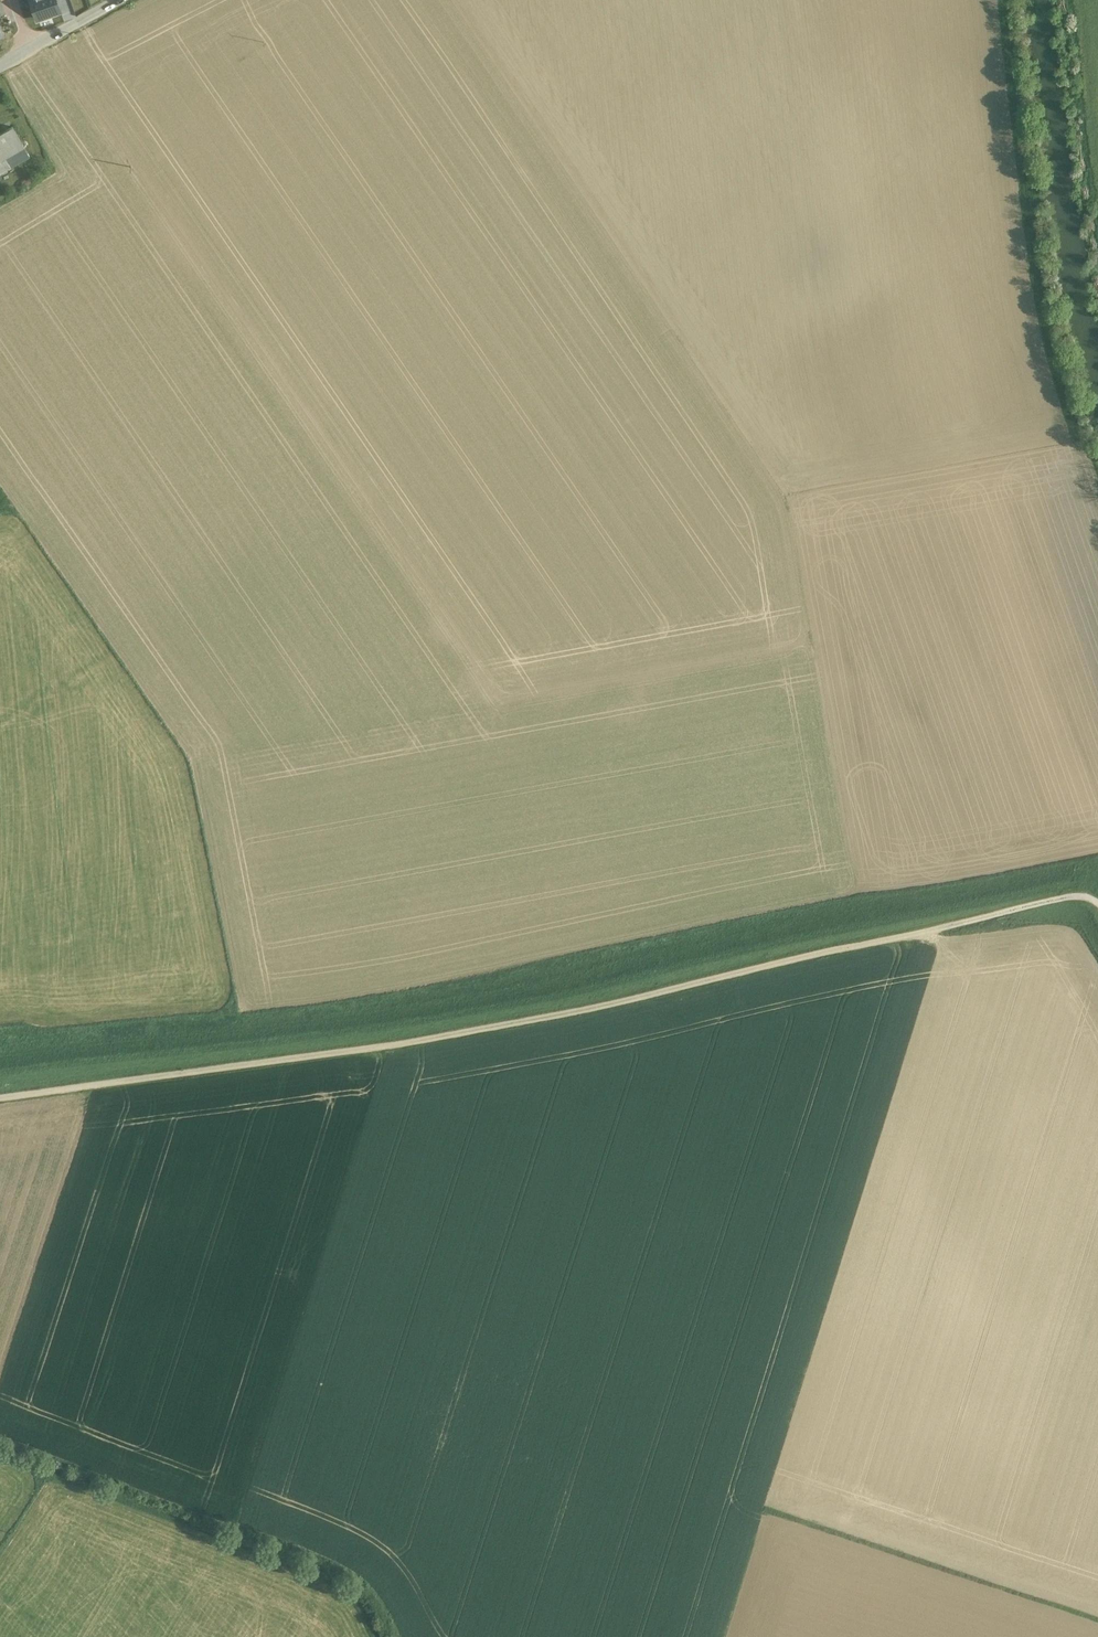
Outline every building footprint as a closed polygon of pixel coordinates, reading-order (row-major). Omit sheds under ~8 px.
[(36,20),(61,11),(57,0),(29,0),(36,20)] [(0,134),(0,161),(24,147),(13,126),(0,134)] [(30,156),(24,147),(0,161),(0,173),(30,156)]
